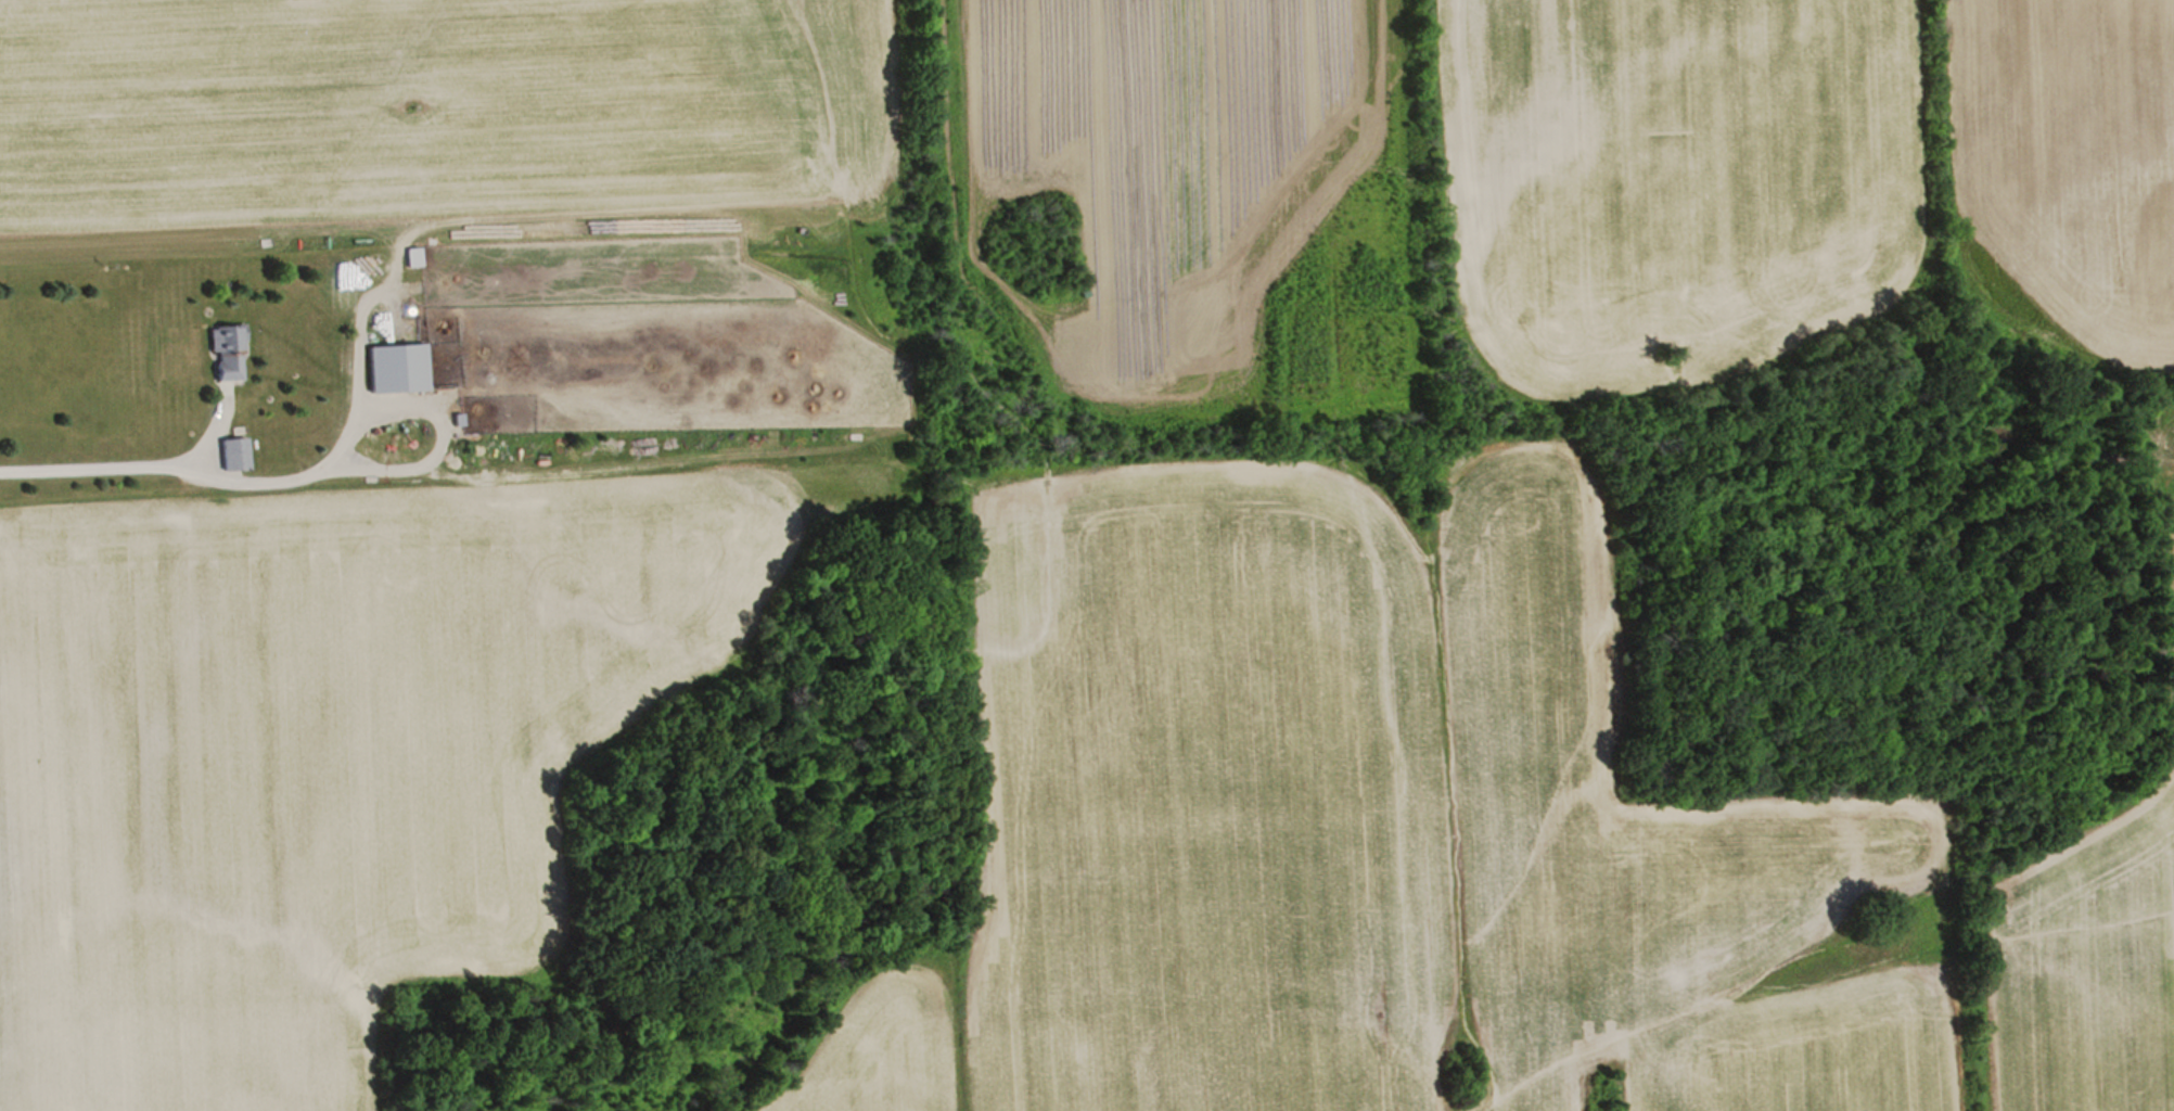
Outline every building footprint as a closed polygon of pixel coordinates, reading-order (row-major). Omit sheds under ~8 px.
[(246,379),(243,324),(211,326),(213,352),(218,352),(220,380),(246,379)] [(250,470),(250,438),(225,438),(225,470),(250,470)]
